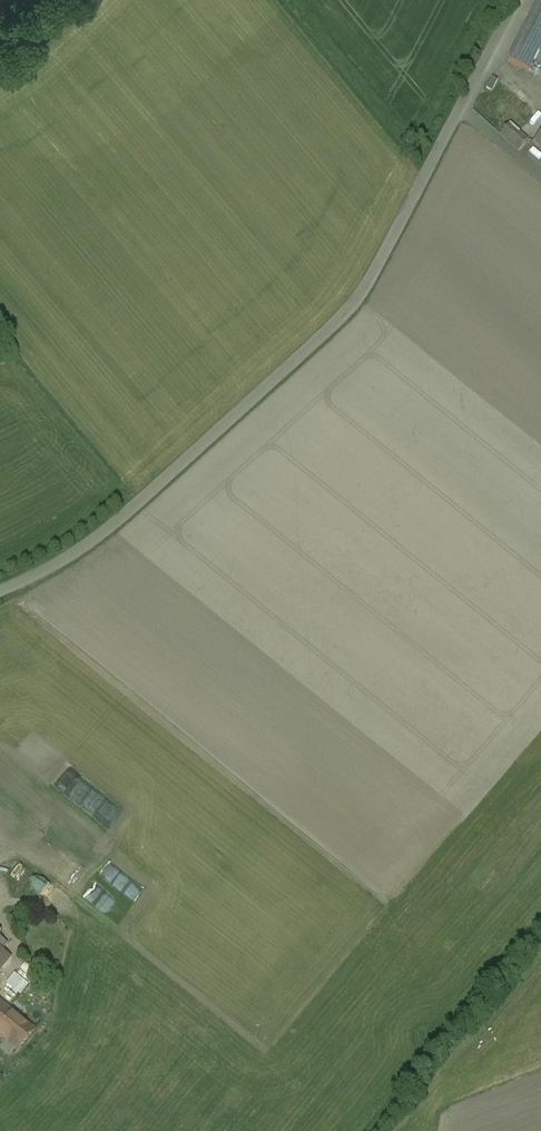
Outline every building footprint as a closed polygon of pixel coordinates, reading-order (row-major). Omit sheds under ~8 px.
[(509,61),(529,71),(540,47),(540,2),(540,1),(509,61)] [(532,117),(508,96),(494,111),(510,124),(519,132),(532,117)] [(519,132),(510,124),(500,135),(519,151),(528,140),(519,132)] [(10,864),(2,856),(0,857),(0,873),(10,864)] [(0,952),(0,971),(11,958),(2,950),(0,952)] [(22,995),(31,985),(17,972),(8,983),(22,995)] [(13,1012),(0,1001),(0,1028),(13,1012)] [(0,1028),(0,1036),(18,1050),(35,1030),(13,1012),(0,1028)]
